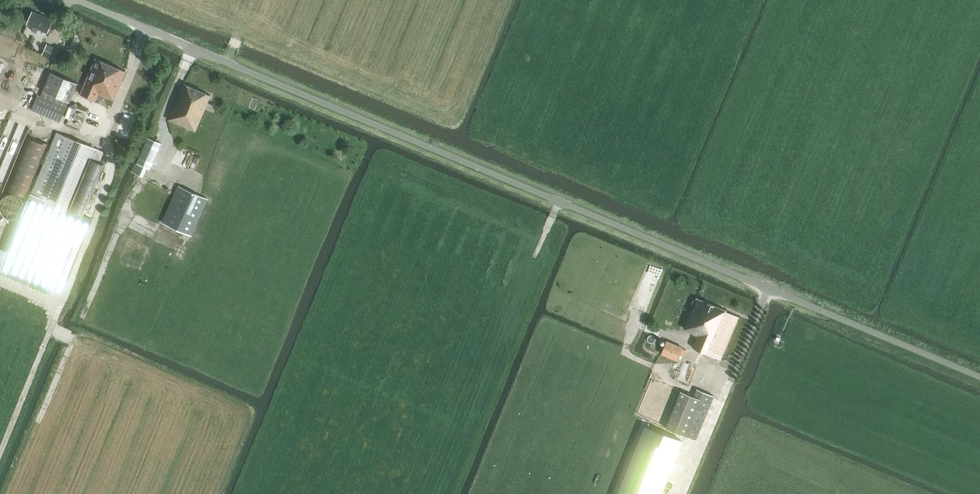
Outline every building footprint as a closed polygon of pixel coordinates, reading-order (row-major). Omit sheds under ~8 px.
[(33,11),(27,24),(33,27),(31,31),(37,33),(38,29),(47,33),(52,20),(33,11)] [(58,48),(47,44),(42,55),(53,59),(58,48)] [(96,59),(81,94),(96,101),(99,94),(113,100),(125,71),(96,59)] [(38,95),(31,110),(60,122),(68,102),(69,102),(77,83),(51,72),(41,96),(38,95)] [(168,119),(195,131),(210,95),(183,84),(168,119)] [(127,124),(120,121),(117,129),(133,135),(140,114),(132,111),(127,124)] [(103,151),(56,132),(29,199),(76,218),(103,151)] [(27,135),(5,189),(26,198),(48,144),(27,135)] [(139,161),(149,165),(158,143),(149,138),(139,161)] [(195,169),(200,155),(190,151),(185,165),(195,169)] [(192,236),(207,200),(208,199),(178,185),(162,222),(192,236)] [(61,292),(89,224),(76,218),(29,199),(1,267),(61,292)] [(698,334),(692,347),(721,359),(739,317),(726,312),(726,310),(697,298),(684,328),(684,329),(698,334)] [(677,361),(680,355),(682,348),(683,347),(667,340),(661,354),(677,361)] [(665,428),(685,436),(695,440),(713,395),(697,389),(694,396),(681,391),(665,428)] [(617,493),(660,493),(668,475),(672,464),(673,464),(672,463),(677,453),(682,441),(645,426),(617,493)]
